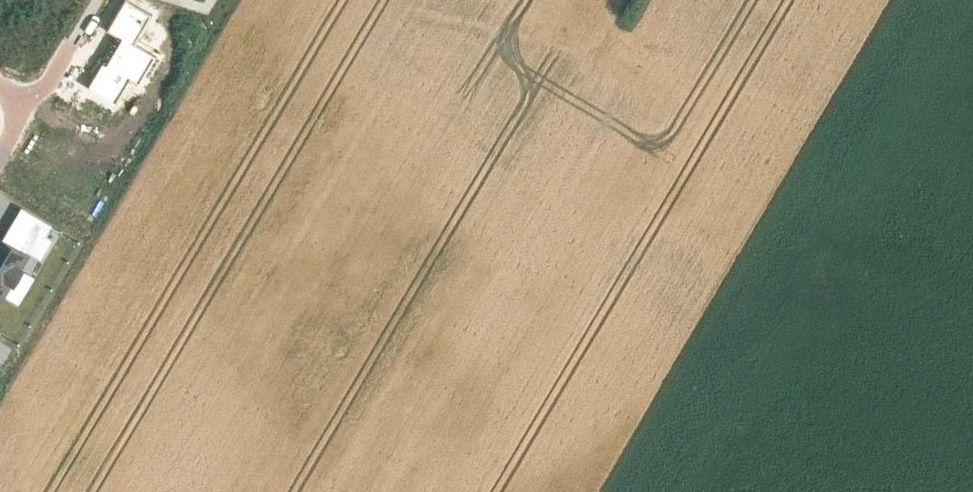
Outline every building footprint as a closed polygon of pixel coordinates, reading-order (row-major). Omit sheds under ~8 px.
[(0,232),(0,297),(14,305),(42,257),(0,232)]
